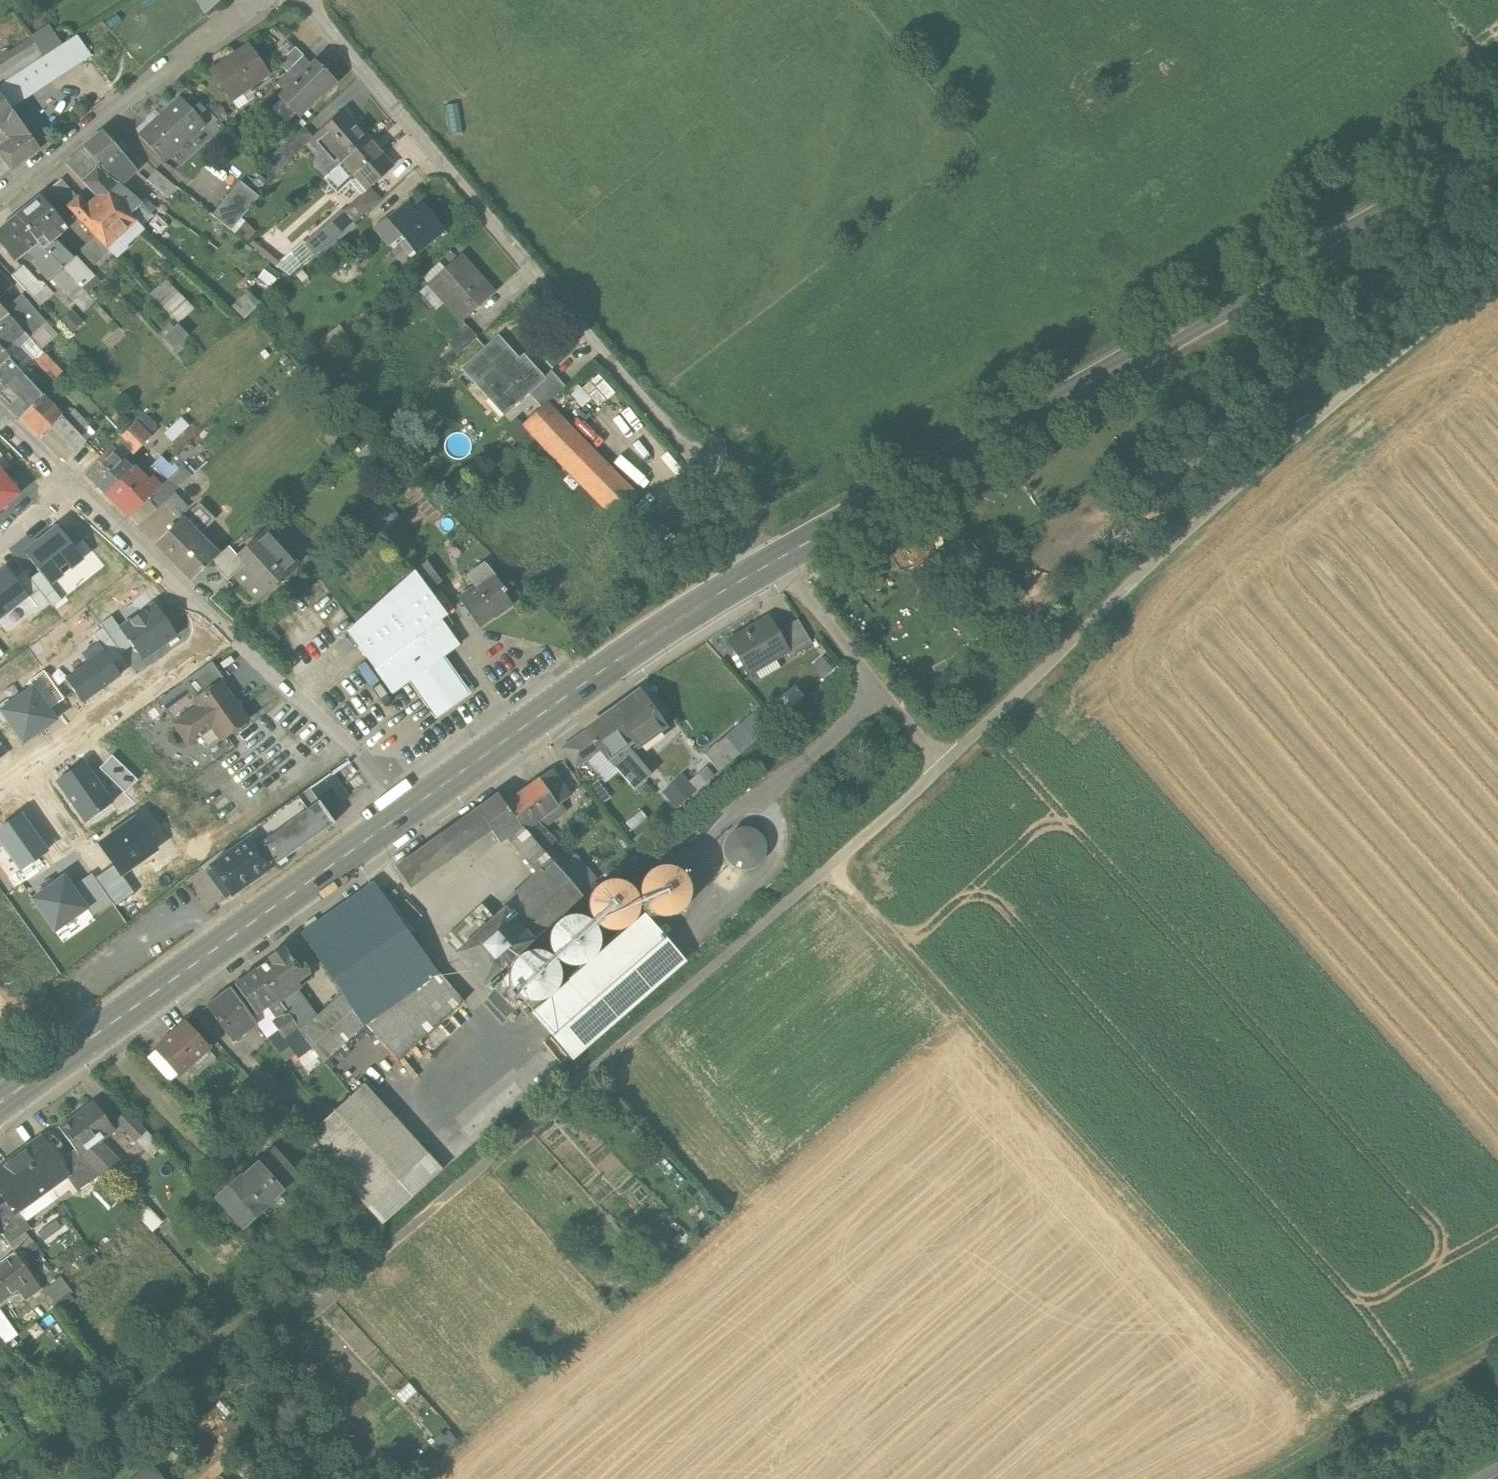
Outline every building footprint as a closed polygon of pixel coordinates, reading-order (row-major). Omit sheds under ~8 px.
[(205,14),(221,0),(195,0),(205,14)] [(76,35),(65,43),(77,60),(87,51),(76,35)] [(77,60),(65,43),(43,57),(25,69),(25,70),(37,86),(77,60)] [(43,57),(33,44),(0,65),(0,86),(6,82),(25,70),(25,69),(43,57)] [(247,47),(210,71),(230,101),(266,76),(247,47)] [(294,48),(277,64),(286,73),(303,56),(294,48)] [(311,65),(303,56),(286,73),(275,84),(284,93),(311,65)] [(334,83),(313,63),(311,65),(284,93),(280,98),(298,116),(320,94),(322,95),(334,83)] [(13,93),(3,100),(7,106),(37,86),(25,70),(6,82),(13,93)] [(6,82),(0,86),(0,96),(3,100),(13,93),(6,82)] [(12,113),(7,106),(3,100),(0,96),(0,121),(12,113)] [(180,99),(139,136),(162,162),(203,125),(180,99)] [(368,140),(342,111),(313,136),(311,138),(312,139),(337,168),(344,161),(368,140)] [(12,113),(0,121),(0,129),(8,142),(0,148),(0,154),(12,170),(39,150),(12,113)] [(305,127),(280,149),(290,161),(312,139),(311,138),(313,136),(305,127)] [(137,171),(103,133),(83,148),(100,166),(104,170),(123,184),(137,171)] [(389,165),(368,140),(344,161),(365,186),(389,165)] [(83,148),(64,163),(82,182),(97,169),(100,166),(83,148)] [(0,154),(0,179),(12,170),(0,154)] [(121,187),(97,169),(82,182),(103,204),(113,195),(121,187)] [(159,175),(154,170),(147,181),(168,196),(175,188),(159,175)] [(49,189),(61,201),(71,192),(60,181),(49,189)] [(240,181),(211,215),(231,231),(259,197),(240,181)] [(126,191),(121,187),(113,195),(130,215),(140,203),(126,191)] [(343,213),(353,223),(378,201),(368,191),(343,213)] [(78,199),(71,192),(61,201),(68,208),(78,199)] [(93,214),(82,224),(95,237),(106,249),(118,239),(136,222),(130,215),(113,195),(103,204),(93,214)] [(63,224),(41,197),(17,215),(30,234),(62,269),(71,260),(53,242),(61,236),(56,230),(63,224)] [(93,214),(78,199),(68,208),(82,223),(82,224),(93,214)] [(140,203),(130,215),(136,222),(138,224),(154,207),(146,200),(142,204),(140,203)] [(421,202),(413,209),(409,203),(388,219),(387,219),(375,229),(388,245),(401,235),(416,254),(445,231),(421,202)] [(0,228),(0,244),(15,262),(24,254),(27,250),(38,261),(34,264),(49,280),(51,279),(62,269),(30,234),(17,215),(0,228)] [(92,267),(109,252),(106,249),(95,237),(80,252),(92,267)] [(118,239),(106,249),(109,252),(112,255),(123,244),(118,239)] [(307,239),(282,264),(294,276),(319,251),(307,239)] [(38,261),(27,250),(24,254),(34,264),(38,261)] [(71,260),(62,269),(70,277),(81,289),(93,278),(74,257),(71,260)] [(494,295),(461,257),(430,284),(462,322),(494,295)] [(22,267),(12,277),(40,307),(53,295),(41,282),(36,282),(22,267)] [(70,277),(62,269),(51,279),(59,287),(70,277)] [(0,277),(0,296),(9,288),(0,277)] [(70,277),(59,287),(69,299),(81,289),(70,277)] [(165,281),(149,294),(178,324),(193,310),(165,281)] [(246,292),(230,308),(245,321),(252,316),(261,307),(246,292)] [(22,297),(5,313),(14,322),(31,306),(22,297)] [(14,322),(23,332),(29,337),(44,324),(31,306),(14,322)] [(3,349),(4,350),(23,332),(14,322),(5,313),(0,307),(0,346),(3,349)] [(189,336),(178,325),(161,340),(173,352),(189,336)] [(469,327),(449,345),(458,355),(478,337),(469,327)] [(29,337),(23,332),(4,350),(10,358),(9,359),(15,366),(37,346),(29,337)] [(528,369),(498,335),(462,368),(477,384),(481,380),(508,412),(534,389),(545,378),(544,377),(533,365),(528,369)] [(9,359),(10,358),(4,350),(3,349),(0,346),(0,365),(9,359)] [(9,359),(0,365),(0,390),(6,385),(20,371),(15,366),(9,359)] [(20,371),(6,385),(18,398),(32,385),(20,371)] [(551,371),(544,377),(545,378),(534,389),(547,403),(565,387),(551,371)] [(0,390),(0,400),(20,419),(41,396),(32,385),(18,398),(6,385),(0,390)] [(60,416),(41,396),(20,419),(40,438),(50,427),(60,416)] [(637,495),(547,404),(524,426),(528,430),(614,518),(637,495)] [(73,410),(64,419),(80,436),(89,427),(73,410)] [(144,415),(136,424),(146,434),(154,426),(144,415)] [(64,419),(60,416),(50,427),(70,447),(75,452),(85,442),(80,436),(64,419)] [(181,419),(165,434),(173,442),(188,426),(181,419)] [(136,424),(118,441),(128,452),(132,455),(150,438),(146,434),(136,424)] [(50,427),(40,438),(65,462),(72,455),(67,450),(70,447),(50,427)] [(118,441),(84,474),(105,495),(129,470),(118,459),(123,453),(125,455),(128,452),(118,441)] [(75,452),(70,447),(67,450),(72,455),(75,452)] [(1,473),(10,466),(0,453),(0,472),(1,473)] [(182,467),(166,482),(165,481),(163,483),(173,494),(192,476),(185,469),(182,467)] [(129,470),(105,495),(128,518),(146,500),(160,488),(159,487),(151,479),(147,483),(132,468),(129,470)] [(18,495),(1,473),(0,472),(0,509),(18,495)] [(173,494),(163,483),(159,487),(160,488),(146,500),(156,510),(173,494)] [(182,492),(172,499),(181,512),(191,505),(182,492)] [(200,506),(156,545),(192,580),(216,558),(197,540),(216,522),(200,506)] [(83,559),(58,527),(44,538),(45,540),(26,555),(50,586),(83,559)] [(298,564),(266,529),(237,556),(236,557),(243,565),(232,575),(233,576),(257,602),(298,564)] [(229,547),(210,564),(227,581),(233,576),(232,575),(243,565),(236,557),(237,556),(229,547)] [(426,563),(414,571),(427,589),(439,581),(426,563)] [(486,564),(467,577),(475,588),(460,599),(480,627),(494,617),(495,618),(511,606),(502,592),(504,591),(486,564)] [(6,569),(0,574),(0,618),(28,596),(15,580),(6,569)] [(24,572),(15,580),(28,596),(38,608),(47,601),(24,572)] [(426,590),(413,572),(387,596),(400,614),(426,590)] [(426,590),(400,614),(419,640),(426,635),(422,630),(439,618),(440,619),(446,615),(427,589),(426,590)] [(400,614),(387,596),(347,632),(390,692),(408,679),(440,655),(426,635),(419,640),(400,614)] [(177,636),(155,604),(120,629),(132,646),(142,660),(177,636)] [(103,629),(121,655),(132,646),(120,629),(111,617),(100,625),(103,629)] [(440,619),(439,618),(422,630),(426,635),(440,655),(441,657),(458,645),(440,619)] [(811,645),(797,620),(776,633),(786,651),(790,658),(811,645)] [(774,629),(757,625),(729,642),(748,674),(786,651),(776,633),(774,629)] [(99,645),(114,665),(124,659),(121,655),(103,629),(93,636),(99,645)] [(65,680),(81,703),(121,676),(114,665),(99,645),(83,656),(89,664),(65,680)] [(440,655),(408,679),(436,718),(468,695),(441,657),(440,655)] [(211,663),(182,683),(195,702),(220,684),(221,685),(225,682),(211,663)] [(28,682),(33,688),(49,711),(64,700),(44,671),(28,682)] [(221,685),(220,684),(195,702),(199,708),(175,725),(188,743),(212,726),(221,739),(246,721),(239,711),(240,704),(233,702),(221,685)] [(33,688),(11,704),(8,700),(0,706),(0,719),(4,724),(8,722),(24,744),(56,721),(49,711),(33,688)] [(639,693),(611,713),(632,742),(636,747),(664,727),(639,693)] [(632,742),(611,713),(587,730),(601,750),(607,758),(634,789),(650,776),(626,746),(632,742)] [(587,730),(561,749),(575,768),(601,750),(587,730)] [(725,737),(703,755),(718,772),(740,754),(725,737)] [(137,783),(112,759),(101,771),(125,794),(137,783)] [(111,806),(84,767),(59,785),(86,824),(111,806)] [(705,769),(670,800),(677,808),(712,777),(705,769)] [(551,771),(505,805),(523,830),(524,831),(533,825),(570,797),(551,771)] [(250,830),(253,836),(207,866),(212,872),(205,878),(218,896),(225,890),(229,896),(334,823),(326,811),(347,797),(331,773),(250,830)] [(498,795),(484,805),(484,803),(475,810),(476,811),(440,837),(457,856),(494,830),(500,838),(509,831),(512,834),(511,841),(515,846),(514,849),(518,854),(521,854),(527,862),(528,861),(541,851),(534,843),(524,831),(523,830),(505,805),(498,795)] [(20,816),(0,830),(0,839),(22,869),(46,853),(20,816)] [(133,821),(100,845),(116,868),(126,882),(159,858),(133,821)] [(548,833),(533,825),(524,831),(534,843),(548,833)] [(762,854),(763,849),(762,844),(760,839),(757,834),(753,831),(748,829),(742,829),(737,829),(732,831),(728,835),(724,839),(722,844),(722,849),(723,855),(725,860),(728,864),(732,867),(737,869),(743,870),(748,869),(753,867),(757,864),(760,859),(762,854)] [(548,833),(534,843),(541,851),(542,852),(555,841),(548,833)] [(410,890),(457,856),(440,837),(395,868),(410,890)] [(541,851),(528,861),(540,876),(553,865),(542,852),(541,851)] [(540,876),(503,910),(531,942),(581,896),(553,865),(540,876)] [(687,898),(688,892),(687,885),(684,879),(680,874),(675,870),(669,868),(663,867),(656,868),(650,871),(645,875),(641,880),(639,886),(638,892),(639,899),(641,905),(645,910),(651,914),(657,916),(663,917),(670,916),(676,914),(681,910),(685,904),(687,898)] [(116,868),(95,882),(111,905),(115,912),(137,897),(126,882),(116,868)] [(92,877),(71,891),(87,914),(90,919),(111,905),(95,882),(92,877)] [(438,974),(374,882),(346,902),(421,985),(438,974)] [(637,913),(637,907),(636,900),(634,894),(630,889),(625,885),(619,883),(612,882),(606,883),(600,886),(595,890),(591,895),(588,901),(588,907),(588,914),(591,920),(595,925),(600,929),(606,931),(613,932),(619,931),(625,928),(630,924),(634,919),(637,913)] [(35,904),(56,935),(87,914),(71,891),(66,883),(35,904)] [(421,985),(346,902),(300,935),(344,997),(363,1025),(421,985)] [(503,910),(482,929),(488,935),(458,960),(482,986),(531,942),(503,910)] [(643,917),(533,1013),(571,1058),(682,962),(643,917)] [(599,949),(599,943),(598,936),(596,930),(592,925),(586,921),(580,919),(574,918),(567,919),(561,921),(556,926),(552,931),(550,937),(549,943),(550,950),(552,956),(556,961),(562,965),(568,968),(574,968),(581,967),(587,965),(592,961),(596,956),(599,949)] [(453,955),(458,960),(488,935),(482,929),(453,955)] [(297,967),(283,948),(266,959),(268,961),(256,970),(276,999),(278,1001),(299,986),(296,982),(309,973),(302,963),(297,967)] [(557,982),(558,976),(557,970),(554,964),(550,959),(545,956),(539,954),(532,953),(526,955),(520,958),(515,962),(511,967),(509,973),(509,980),(510,986),(512,991),(516,996),(522,1000),(528,1002),(534,1002),(540,1001),(546,998),(551,993),(555,988),(557,982)] [(276,999),(256,970),(235,985),(254,1014),(266,1006),(276,999)] [(421,985),(363,1025),(364,1026),(397,1062),(464,1002),(438,974),(421,985)] [(231,988),(206,1006),(228,1038),(254,1020),(251,1017),(231,988)] [(308,1025),(299,1031),(300,1033),(319,1058),(322,1063),(364,1026),(363,1025),(344,997),(312,1020),(313,1022),(315,1026),(311,1029),(308,1025)] [(286,1013),(277,1002),(278,1001),(276,999),(266,1006),(277,1020),(272,1024),(283,1038),(291,1032),(296,1028),(286,1013)] [(300,1003),(286,1013),(296,1028),(299,1031),(308,1025),(313,1022),(312,1020),(300,1003)] [(266,1006),(254,1014),(251,1017),(254,1020),(278,1055),(289,1048),(304,1069),(319,1058),(300,1033),(294,1036),(291,1032),(283,1038),(272,1024),(277,1020),(266,1006)] [(207,1049),(184,1024),(157,1049),(179,1074),(207,1049)] [(171,1082),(179,1074),(157,1049),(148,1057),(171,1082)] [(286,1095),(264,1071),(253,1082),(274,1106),(286,1095)] [(425,1156),(362,1086),(306,1137),(370,1208),(426,1157),(425,1156)] [(262,1109),(243,1087),(230,1098),(249,1120),(262,1109)] [(84,1109),(59,1128),(75,1150),(80,1157),(99,1176),(100,1178),(109,1169),(90,1150),(111,1134),(112,1129),(104,1117),(99,1117),(93,1121),(84,1109)] [(144,1132),(128,1115),(119,1123),(135,1140),(144,1132)] [(135,1140),(151,1157),(161,1147),(145,1131),(144,1132),(135,1140)] [(0,1169),(0,1190),(8,1201),(16,1212),(17,1211),(26,1222),(54,1201),(45,1190),(65,1176),(67,1175),(58,1162),(41,1139),(0,1169)] [(75,1150),(58,1162),(67,1175),(65,1176),(77,1192),(99,1176),(80,1157),(75,1150)] [(257,1166),(240,1181),(239,1179),(218,1198),(242,1226),(263,1207),(263,1205),(279,1191),(278,1190),(294,1176),(274,1152),(257,1167),(257,1166)] [(426,1157),(370,1208),(368,1209),(382,1225),(441,1171),(426,1155),(425,1156),(426,1157)] [(141,1200),(131,1210),(152,1232),(162,1222),(141,1200)] [(8,1201),(0,1207),(0,1231),(9,1244),(30,1229),(26,1222),(17,1211),(16,1212),(8,1201)] [(0,1268),(0,1303),(2,1305),(20,1292),(27,1302),(43,1291),(18,1256),(0,1268)] [(64,1274),(46,1289),(57,1302),(75,1287),(64,1274)] [(0,1311),(0,1337),(6,1344),(18,1335),(0,1311)] [(133,1478),(168,1478),(167,1467),(145,1467),(133,1478)]
